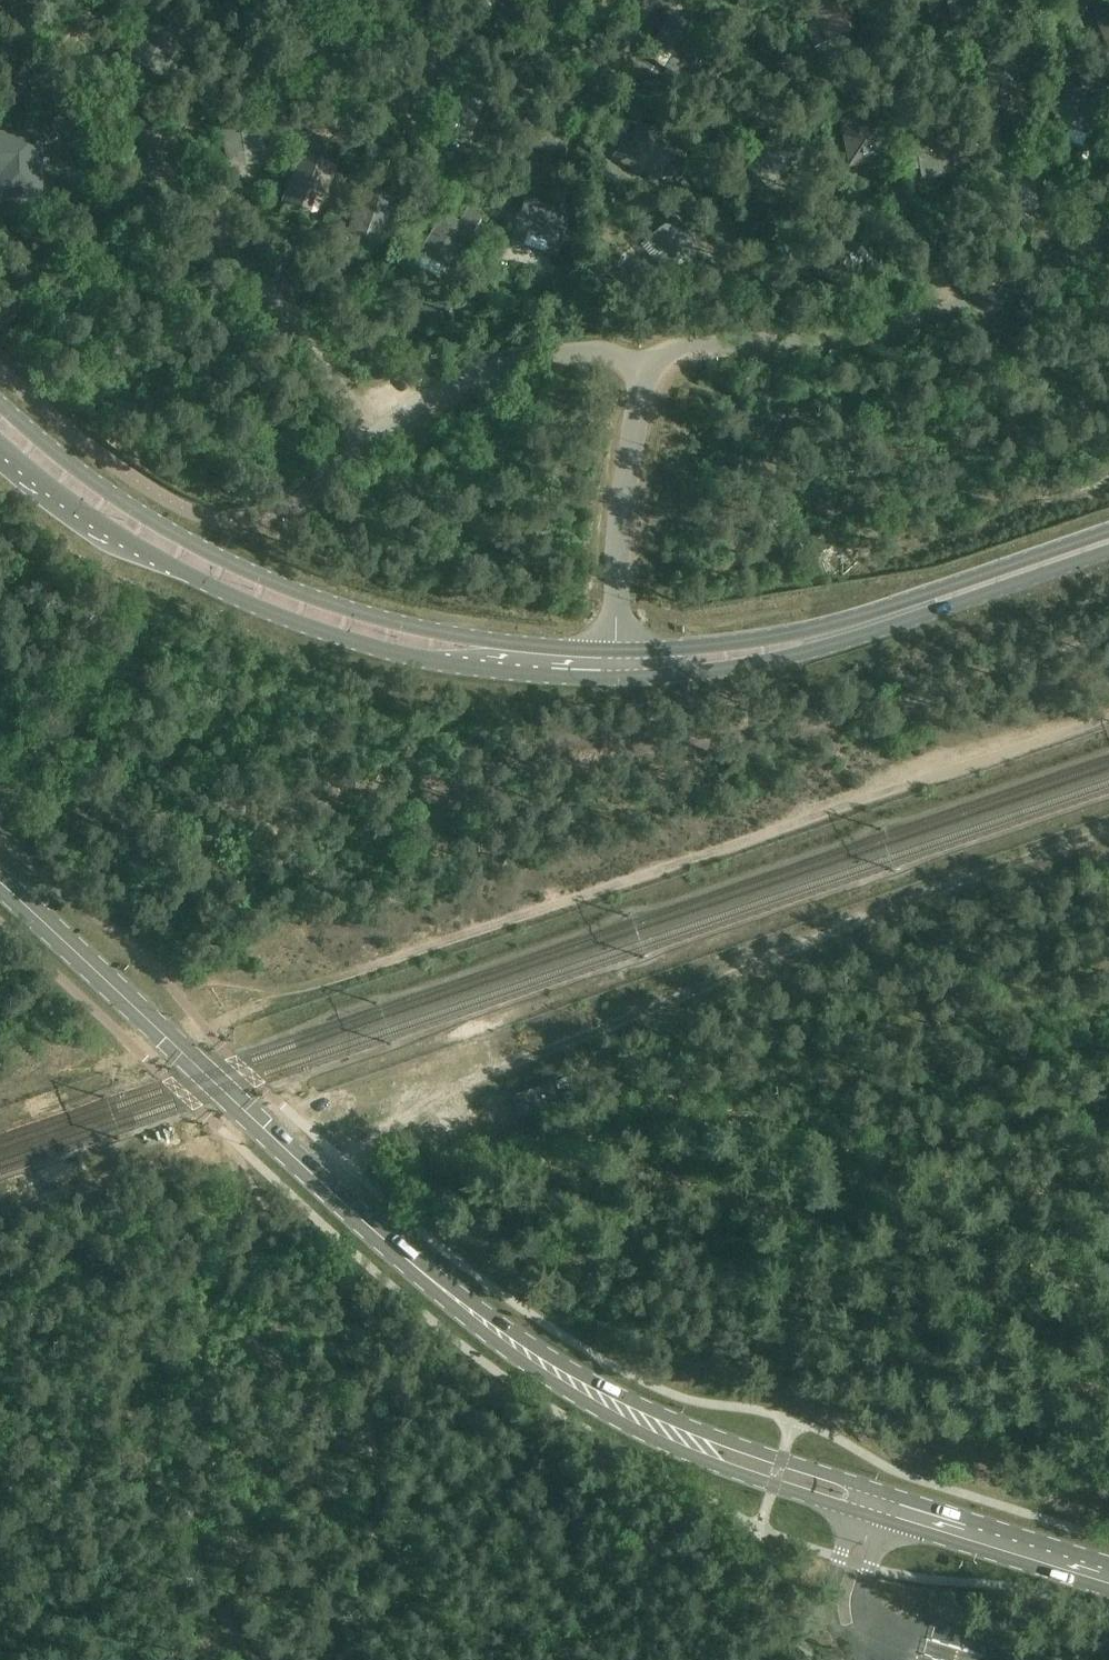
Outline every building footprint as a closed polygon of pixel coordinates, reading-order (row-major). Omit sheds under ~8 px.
[(830,2),(807,14),(811,24),(806,27),(818,47),(854,27),(843,8),(848,6),(844,0),(833,0),(830,2)] [(955,4),(947,7),(951,18),(982,6),(980,0),(953,0),(955,4)] [(666,67),(675,73),(700,34),(672,16),(646,55),(666,68),(666,67)] [(163,80),(188,40),(152,17),(127,57),(163,80)] [(1097,24),(1108,53),(1108,19),(1097,24)] [(1016,70),(1033,67),(1031,53),(1014,55),(1016,70)] [(1089,135),(1101,102),(1078,93),(1083,83),(1069,79),(1050,135),(1062,141),(1067,128),(1089,135)] [(448,87),(433,128),(457,137),(456,139),(469,144),(482,107),(468,102),(470,97),(461,93),(462,92),(448,87)] [(887,158),(880,120),(860,124),(858,115),(841,118),(849,164),(887,158)] [(630,137),(637,125),(626,118),(619,130),(630,137)] [(228,168),(264,162),(259,130),(246,132),(245,123),(222,126),(228,168)] [(615,152),(659,179),(679,146),(642,124),(632,141),(624,136),(615,152)] [(39,195),(37,135),(0,136),(0,196),(39,195)] [(922,179),(954,172),(952,160),(948,138),(939,139),(907,145),(912,167),(919,166),(922,179)] [(305,209),(311,192),(324,197),(335,167),(301,155),(284,201),(305,209)] [(382,242),(386,230),(396,199),(374,192),(374,193),(363,190),(359,201),(349,232),(382,242)] [(525,201),(512,241),(555,257),(571,209),(560,206),(559,212),(525,201)] [(447,269),(472,228),(445,211),(419,252),(447,269)] [(676,218),(670,223),(640,247),(655,265),(649,270),(656,279),(698,244),(676,218)] [(864,253),(849,235),(820,259),(834,277),(828,282),(835,291),(861,270),(853,261),(864,253)] [(512,1096),(518,1113),(519,1116),(559,1103),(552,1083),(512,1096)]
